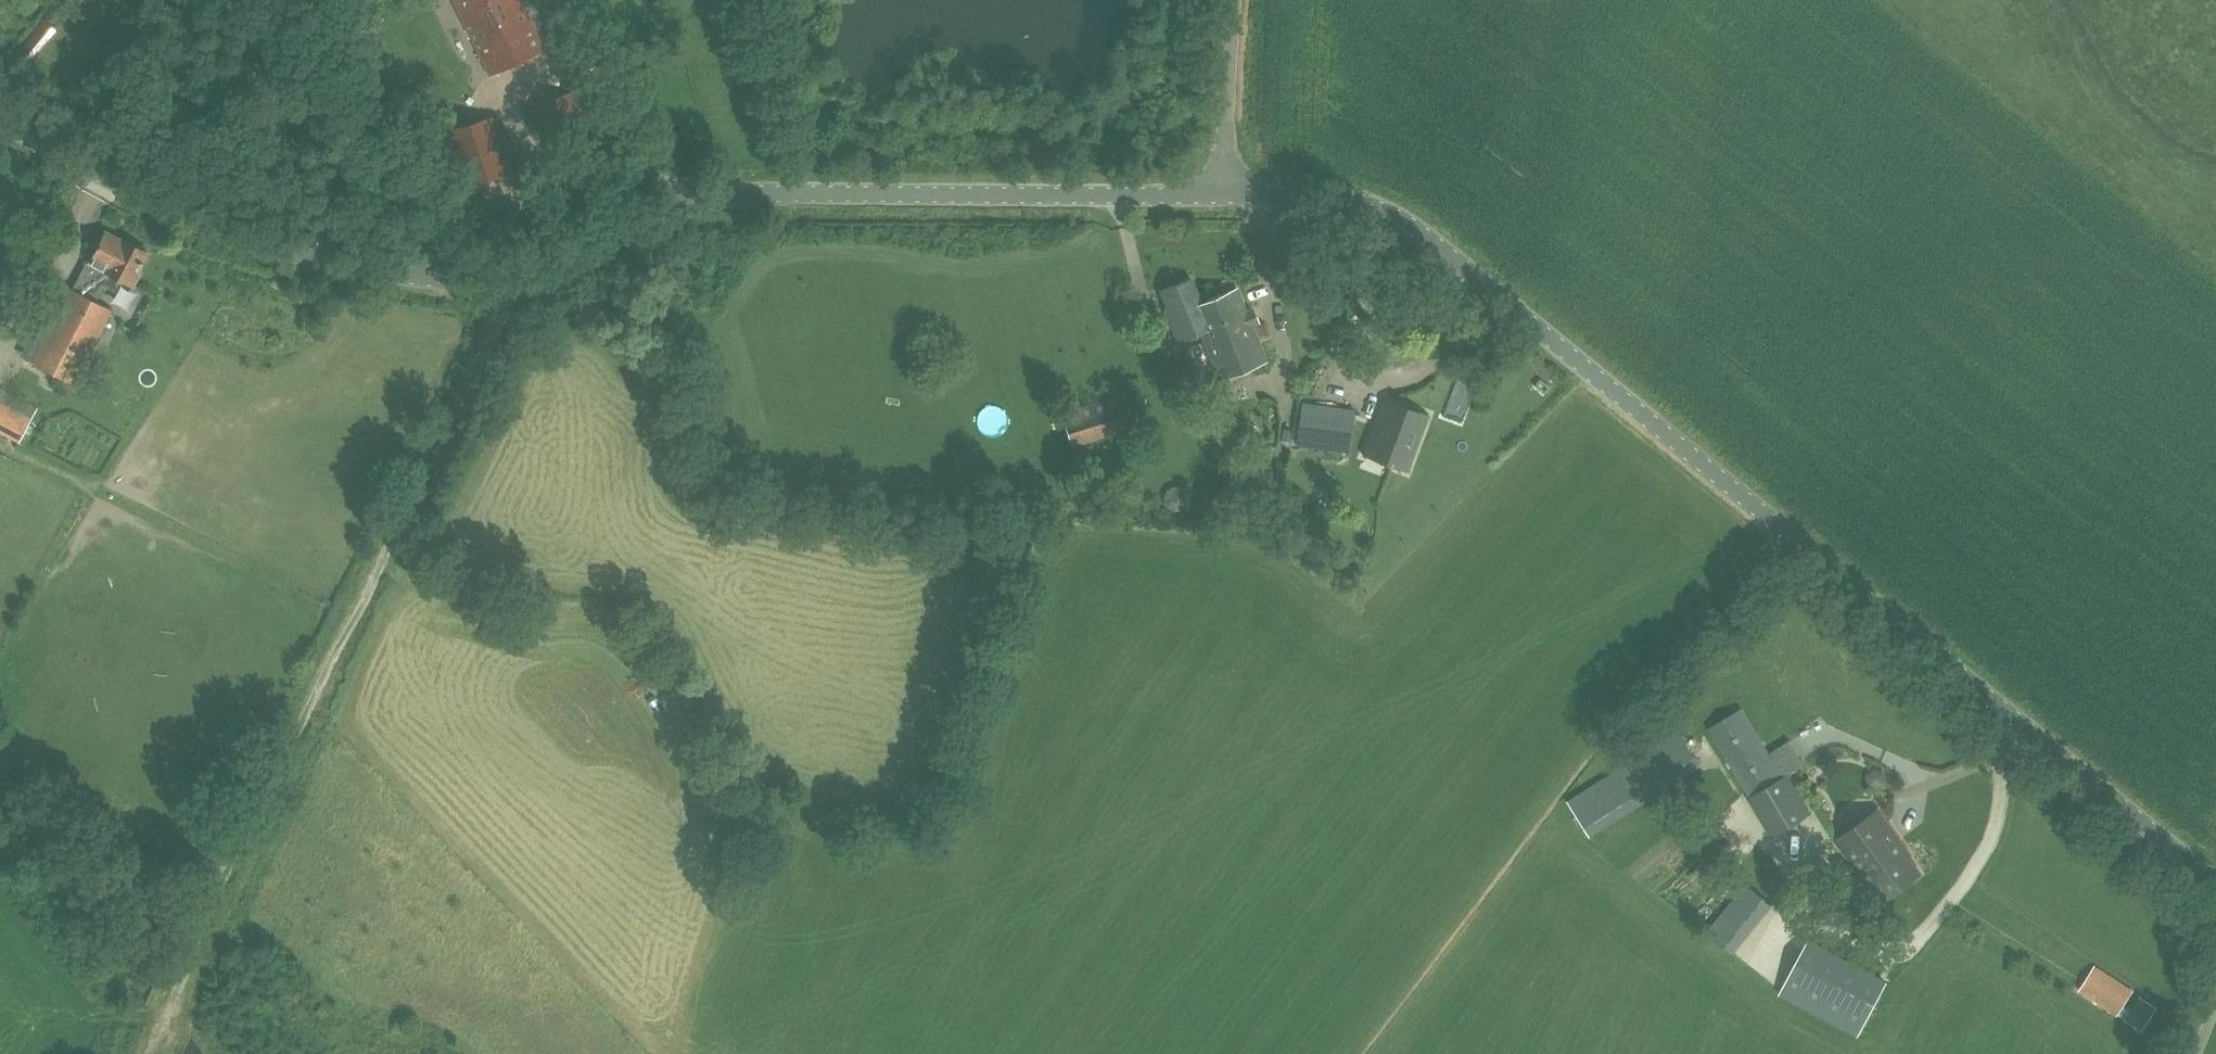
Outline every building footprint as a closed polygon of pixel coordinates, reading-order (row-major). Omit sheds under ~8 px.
[(545,48),(522,0),(455,0),(492,74),(545,48)] [(591,132),(580,91),(533,105),(544,146),(591,132)] [(512,171),(495,116),(449,131),(466,185),(512,171)] [(444,141),(425,147),(434,175),(453,169),(444,141)] [(106,233),(91,263),(98,266),(92,278),(104,284),(116,290),(122,279),(134,285),(141,271),(139,270),(148,252),(144,251),(145,248),(136,243),(135,246),(123,239),(122,241),(106,233)] [(1205,331),(1225,379),(1269,361),(1254,325),(1262,323),(1254,306),(1247,308),(1239,290),(1203,305),(1193,279),(1163,291),(1169,307),(1166,309),(1180,341),(1205,331)] [(76,292),(71,289),(60,283),(29,343),(40,349),(33,362),(74,383),(112,310),(96,301),(76,292)] [(20,442),(39,408),(0,385),(0,432),(20,442)] [(1133,424),(1120,387),(1060,407),(1073,445),(1133,424)] [(1363,455),(1380,461),(1408,471),(1409,471),(1429,415),(1429,414),(1384,398),(1363,455)] [(1357,411),(1304,404),(1298,445),(1351,452),(1357,411)] [(1791,740),(1769,753),(1741,709),(1710,729),(1753,797),(1750,798),(1775,837),(1813,813),(1789,774),(1806,763),(1791,740)] [(1568,797),(1591,833),(1701,763),(1678,727),(1568,797)] [(1868,881),(1907,852),(1910,850),(1880,809),(1838,840),(1868,881)] [(1907,852),(1868,881),(1871,884),(1873,883),(1886,901),(1923,874),(1907,852)] [(1848,884),(1826,859),(1808,878),(1827,904),(1848,884)] [(1855,1033),(1885,981),(1809,938),(1780,990),(1855,1033)] [(2136,990),(2096,964),(2079,992),(2118,1017),(2136,990)] [(2140,995),(2132,1008),(2124,1020),(2143,1033),(2159,1008),(2140,995)]
